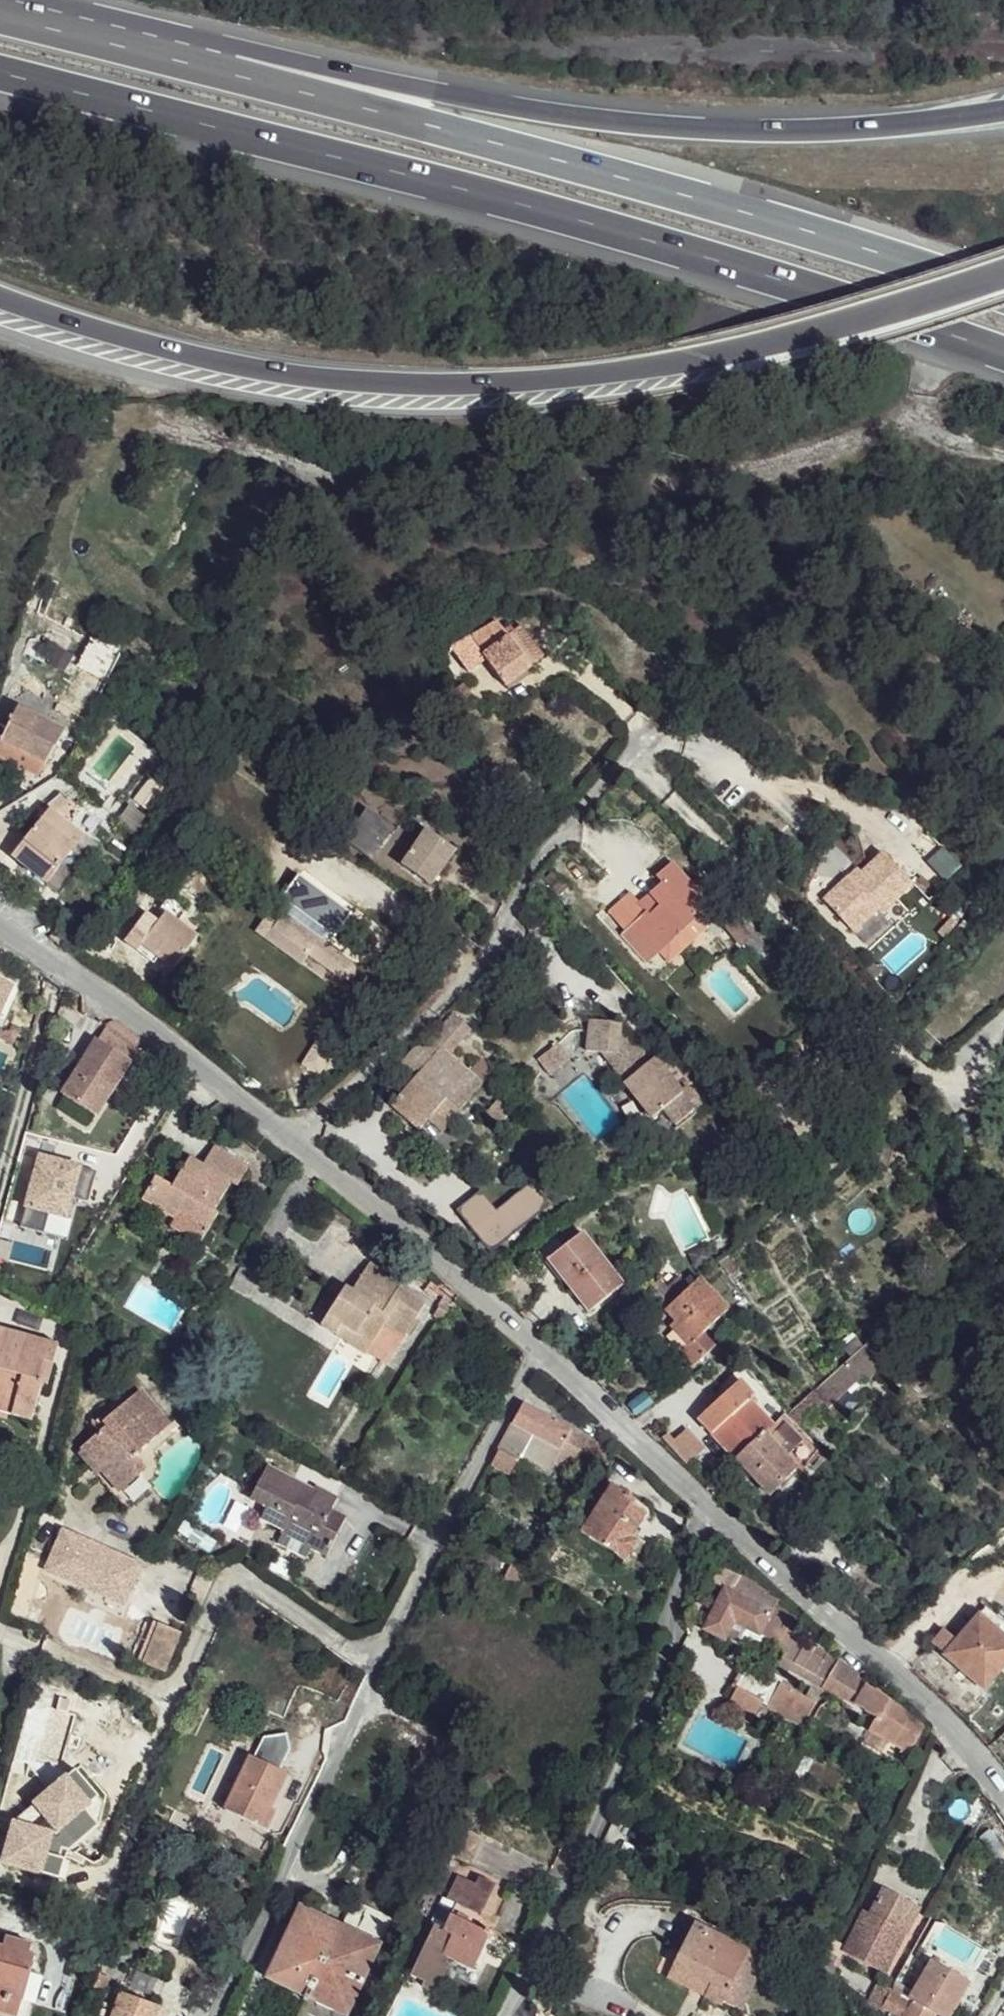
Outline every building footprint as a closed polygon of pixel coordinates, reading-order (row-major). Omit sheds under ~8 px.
[(498,621),(453,652),(466,670),(482,660),(502,689),(531,668),(498,621)] [(39,782),(64,736),(16,712),(7,727),(1,725),(0,727),(0,762),(39,782)] [(365,814),(343,844),(368,861),(390,831),(365,814)] [(39,819),(10,853),(45,881),(73,847),(53,828),(39,819)] [(61,819),(53,828),(73,847),(83,837),(61,819)] [(428,831),(402,864),(430,886),(456,853),(428,831)] [(857,882),(852,876),(827,899),(856,931),(878,910),(884,916),(916,886),(887,855),(857,882)] [(675,859),(659,874),(664,880),(637,906),(647,916),(692,877),(675,859)] [(716,902),(692,877),(647,916),(627,934),(624,937),(648,965),(657,957),(659,955),(695,923),(716,902)] [(609,914),(627,934),(647,916),(637,906),(628,896),(609,914)] [(268,918),(256,931),(283,953),(291,945),(307,959),(298,972),(321,989),(331,978),(336,977),(338,978),(344,982),(348,982),(353,978),(354,972),(351,968),(338,958),(342,955),(289,911),(276,925),(268,918)] [(148,915),(125,942),(156,969),(162,962),(173,971),(199,939),(166,914),(158,923),(148,915)] [(705,933),(695,923),(659,955),(669,965),(705,933)] [(471,1030),(454,1014),(441,1030),(460,1048),(471,1030)] [(644,1053),(640,1047),(625,1029),(626,1020),(592,1017),(589,1050),(603,1050),(614,1051),(634,1076),(629,1081),(657,1116),(667,1108),(685,1093),(657,1058),(648,1065),(641,1056),(644,1053)] [(101,1039),(94,1036),(64,1091),(102,1112),(142,1038),(111,1022),(101,1039)] [(400,1069),(414,1081),(391,1105),(419,1132),(428,1123),(446,1103),(458,1114),(484,1085),(452,1056),(460,1048),(441,1030),(423,1050),(419,1047),(400,1069)] [(646,1043),(640,1047),(644,1053),(641,1056),(648,1065),(657,1058),(646,1043)] [(537,1062),(542,1070),(547,1076),(558,1070),(569,1062),(557,1047),(537,1062)] [(634,1076),(614,1051),(603,1050),(629,1081),(634,1076)] [(696,1107),(685,1093),(667,1108),(678,1122),(696,1107)] [(458,1114),(446,1103),(428,1123),(440,1133),(458,1114)] [(249,1170),(214,1149),(203,1165),(191,1159),(172,1187),(155,1176),(142,1199),(178,1223),(181,1218),(208,1234),(220,1216),(215,1214),(233,1187),(239,1190),(249,1170)] [(39,1151),(25,1206),(73,1218),(87,1163),(39,1151)] [(208,1234),(181,1218),(178,1223),(173,1230),(200,1247),(208,1234)] [(584,1237),(550,1263),(590,1315),(625,1290),(584,1237)] [(401,1283),(370,1261),(350,1290),(344,1286),(317,1326),(360,1356),(374,1335),(381,1324),(401,1337),(422,1305),(398,1289),(401,1283)] [(705,1335),(727,1313),(699,1281),(666,1313),(681,1328),(677,1333),(690,1347),(683,1353),(696,1367),(717,1348),(705,1335)] [(401,1337),(381,1324),(374,1335),(393,1349),(401,1337)] [(1,1325),(0,1327),(0,1401),(1,1398),(36,1408),(43,1386),(35,1384),(42,1360),(47,1361),(52,1342),(1,1325)] [(360,1356),(317,1326),(310,1335),(353,1365),(360,1356)] [(61,1345),(52,1342),(47,1361),(55,1364),(61,1345)] [(880,1366),(863,1347),(848,1366),(860,1374),(865,1383),(880,1366)] [(47,1361),(42,1360),(35,1384),(43,1386),(48,1386),(55,1364),(47,1361)] [(848,1366),(812,1399),(821,1408),(860,1374),(848,1366)] [(737,1386),(698,1421),(736,1461),(774,1425),(737,1386)] [(172,1429),(143,1394),(105,1426),(109,1432),(86,1452),(121,1495),(148,1472),(137,1460),(172,1429)] [(1,1398),(0,1401),(0,1412),(32,1421),(36,1408),(1,1398)] [(821,1408),(812,1399),(790,1421),(802,1431),(821,1408)] [(574,1433),(524,1405),(511,1424),(563,1452),(574,1433)] [(563,1452),(511,1424),(497,1453),(517,1464),(520,1458),(551,1476),(563,1452)] [(674,1426),(666,1433),(672,1442),(682,1436),(674,1426)] [(682,1436),(672,1442),(689,1468),(709,1457),(689,1432),(682,1436)] [(599,1447),(574,1433),(563,1452),(589,1467),(599,1447)] [(798,1473),(764,1437),(737,1464),(774,1495),(798,1473)] [(251,1505),(263,1510),(276,1477),(270,1473),(251,1505)] [(314,1498),(276,1477),(263,1510),(268,1512),(264,1522),(285,1535),(288,1529),(330,1551),(346,1524),(329,1515),(325,1523),(307,1513),(314,1498)] [(647,1511),(612,1487),(583,1533),(619,1557),(632,1538),(647,1511)] [(337,1502),(318,1491),(314,1498),(307,1513),(325,1523),(329,1515),(337,1502)] [(780,1526),(786,1534),(795,1524),(787,1517),(780,1526)] [(330,1551),(288,1529),(285,1535),(282,1540),(327,1561),(330,1551)] [(637,1542),(632,1538),(619,1557),(625,1562),(637,1542)] [(528,1574),(513,1564),(502,1583),(517,1592),(528,1574)] [(724,1566),(708,1595),(720,1601),(704,1629),(726,1641),(726,1638),(756,1652),(766,1634),(780,1644),(777,1648),(787,1654),(781,1664),(876,1718),(874,1723),(870,1732),(903,1749),(902,1754),(910,1759),(915,1750),(914,1749),(919,1738),(926,1729),(880,1690),(877,1693),(852,1679),(856,1671),(789,1632),(795,1620),(774,1609),(776,1601),(766,1597),(768,1594),(754,1587),(757,1583),(724,1566)] [(184,1633),(151,1618),(135,1658),(169,1673),(184,1633)] [(938,1651),(986,1692),(1000,1676),(1003,1680),(1003,1642),(982,1621),(961,1647),(948,1636),(938,1651)] [(773,1679),(748,1666),(736,1688),(740,1690),(760,1701),(805,1726),(817,1703),(792,1689),(773,1679)] [(776,1672),(773,1679),(792,1689),(796,1682),(776,1672)] [(760,1701),(740,1690),(728,1713),(749,1724),(760,1701)] [(287,1776),(250,1756),(224,1809),(261,1828),(287,1776)] [(417,1986),(421,1988),(464,1882),(452,1876),(440,1901),(448,1904),(438,1928),(430,1925),(408,1974),(420,1979),(417,1986)] [(469,1883),(464,1882),(421,1988),(435,1993),(445,1969),(440,1966),(445,1957),(468,1967),(474,1956),(486,1929),(472,1921),(489,1883),(473,1876),(469,1883)] [(904,1901),(881,1889),(868,1916),(889,1928),(904,1901)] [(918,1909),(904,1901),(889,1928),(904,1934),(918,1909)] [(343,1930),(302,1910),(272,1976),(312,1995),(343,1930)] [(868,1916),(862,1913),(843,1955),(881,1975),(904,1934),(889,1928),(868,1916)] [(750,1952),(696,1925),(686,1947),(673,1939),(668,1953),(680,1959),(678,1964),(714,1981),(707,1998),(726,2008),(728,2003),(750,1952)] [(499,1933),(486,1929),(474,1956),(486,1962),(499,1933)] [(384,1949),(343,1930),(312,1995),(352,2014),(384,1949)] [(0,1949),(0,2012),(12,2015),(21,2015),(34,1974),(38,1959),(32,1958),(35,1946),(9,1939),(5,1951),(0,1949)] [(842,1946),(835,1942),(829,1959),(834,1961),(842,1946)] [(769,1961),(750,1952),(728,2003),(745,2012),(769,1961)] [(714,1981),(678,1964),(670,1980),(707,1998),(714,1981)] [(921,1986),(912,1999),(916,2003),(913,2007),(891,1992),(883,2008),(891,2013),(889,2015),(948,2015),(953,2009),(965,1987),(933,1965),(921,1986)] [(34,1974),(21,2015),(33,2015),(43,1976),(34,1974)] [(272,1976),(268,1983),(335,2015),(351,2015),(352,2014),(312,1995),(272,1976)] [(891,1992),(878,1985),(865,2008),(879,2015),(883,2008),(891,1992)] [(109,2013),(119,2015),(152,2015),(156,2006),(116,1991),(109,2013)]
